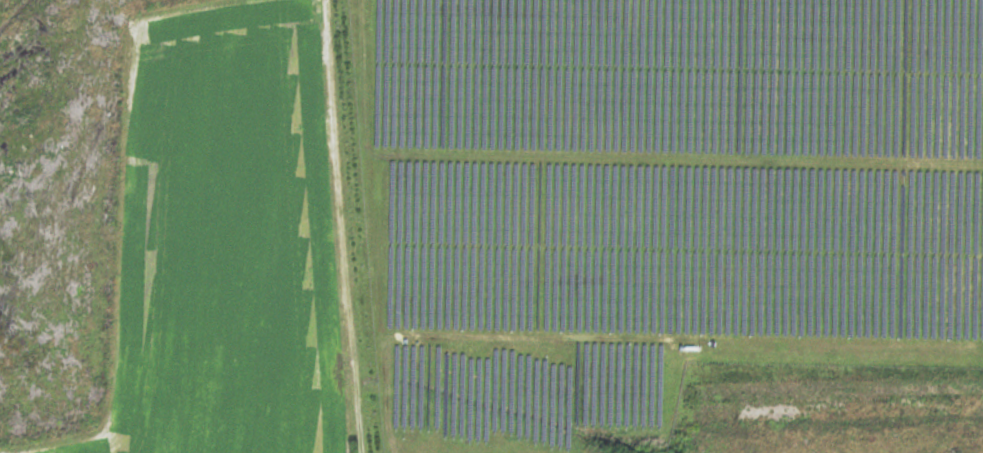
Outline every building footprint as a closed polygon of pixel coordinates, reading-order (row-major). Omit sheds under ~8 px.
[(404,425),(403,404),(371,405),(372,426),(404,425)]
